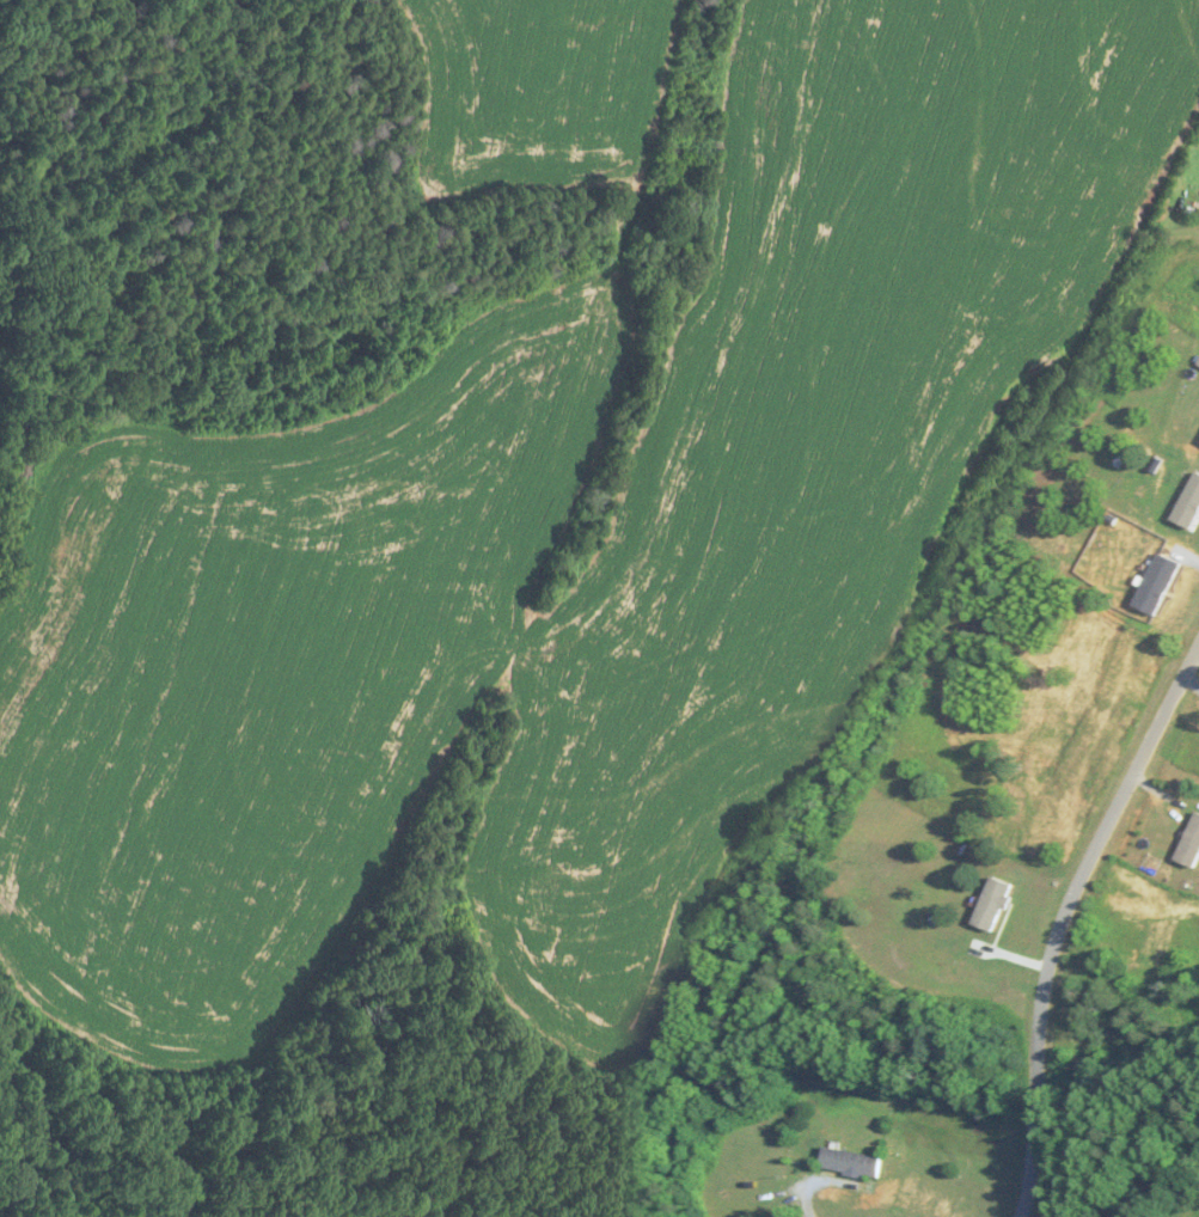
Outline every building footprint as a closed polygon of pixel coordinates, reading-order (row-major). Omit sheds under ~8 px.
[(1198,861),(1198,814),(1196,812),(1176,861),(1196,869),(1198,861)] [(974,925),(994,933),(1012,886),(992,878),(974,925)] [(821,1171),(877,1179),(880,1156),(825,1149),(821,1171)]
